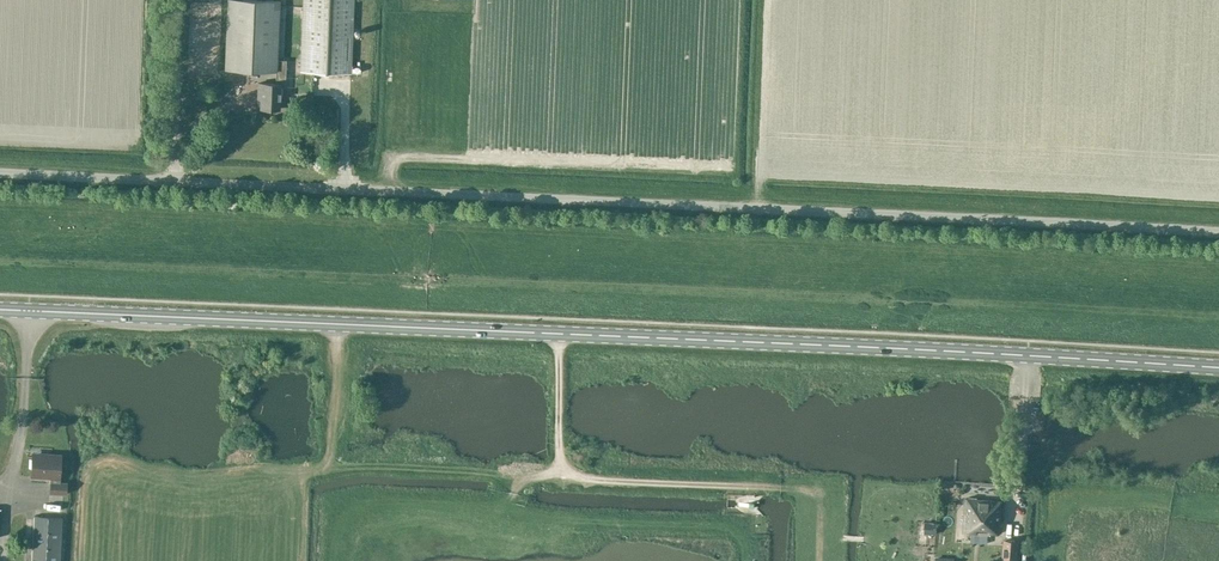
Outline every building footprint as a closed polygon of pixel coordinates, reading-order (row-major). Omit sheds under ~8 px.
[(277,60),(279,0),(267,0),(228,0),(225,68),(276,70),(277,60)] [(300,71),(351,73),(354,0),(303,0),(300,71)] [(277,60),(276,70),(276,84),(258,83),(258,92),(261,92),(260,108),(280,109),(280,86),(285,86),(286,60),(277,60)] [(33,453),(31,476),(51,478),(50,494),(67,495),(67,482),(60,482),(61,455),(33,453)] [(965,500),(963,534),(990,535),(990,533),(1000,534),(1002,501),(965,500)] [(63,517),(35,516),(32,560),(61,560),(63,517)] [(916,521),(916,532),(928,532),(928,521),(916,521)] [(1002,560),(1018,560),(1019,540),(1004,539),(1002,560)] [(23,552),(11,552),(11,560),(23,560),(23,552)]
